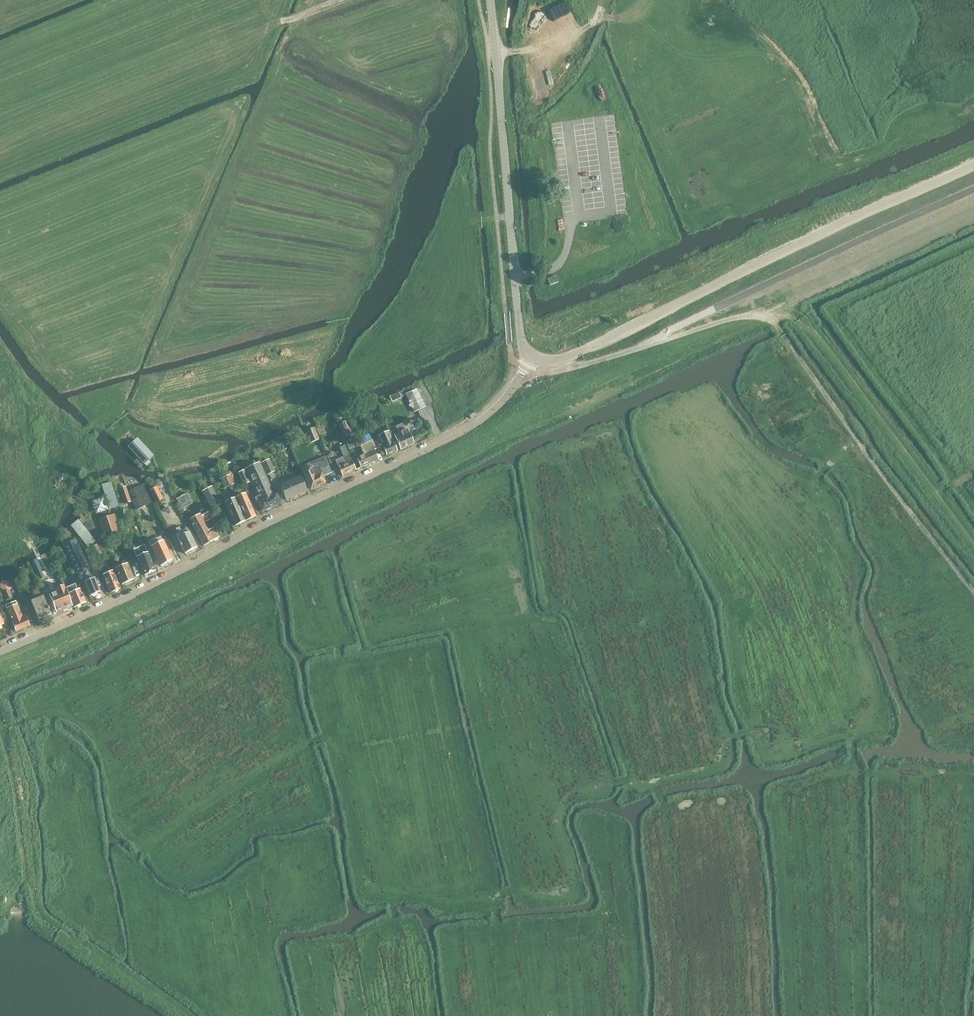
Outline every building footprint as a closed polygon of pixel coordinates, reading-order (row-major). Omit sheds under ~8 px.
[(567,1),(545,10),(552,28),(556,26),(559,33),(578,25),(567,1)] [(559,282),(556,276),(548,279),(550,285),(559,282)] [(411,392),(405,395),(414,413),(420,410),(423,409),(425,408),(418,393),(416,390),(411,392)] [(401,398),(400,397),(399,393),(389,396),(392,402),(401,398)] [(374,415),(368,403),(361,406),(366,419),(374,415)] [(338,425),(344,438),(353,435),(347,421),(338,425)] [(414,444),(404,423),(395,427),(398,433),(393,435),(400,450),(414,444)] [(319,440),(314,428),(307,431),(310,440),(311,443),(319,440)] [(397,452),(388,432),(381,435),(383,439),(378,441),(382,449),(383,448),(387,456),(397,452)] [(136,440),(152,458),(154,456),(138,439),(136,440)] [(152,458),(136,440),(128,447),(144,465),(152,458)] [(355,447),(351,440),(346,442),(350,453),(354,451),(353,448),(355,447)] [(378,460),(374,451),(376,450),(372,440),(359,446),(364,456),(357,459),(360,467),(361,468),(378,460)] [(356,469),(345,445),(339,448),(344,457),(335,461),(342,476),(356,470),(356,469)] [(325,483),(323,477),(331,473),(324,457),(301,468),(304,474),(310,489),(325,483)] [(274,472),(269,460),(262,464),(267,475),(270,473),(274,472)] [(273,494),(259,464),(245,470),(258,497),(255,498),(261,512),(270,508),(281,503),(276,493),(273,494)] [(250,482),(245,470),(238,473),(244,485),(247,483),(250,482)] [(235,484),(231,475),(226,477),(230,486),(235,484)] [(230,486),(226,477),(221,480),(225,488),(230,486)] [(306,492),(300,478),(280,487),(286,501),(306,492)] [(152,502),(143,486),(129,492),(133,500),(131,500),(136,510),(152,502)] [(125,504),(130,502),(125,487),(119,489),(125,504)] [(156,487),(149,490),(156,504),(159,502),(163,500),(156,487)] [(221,504),(212,487),(203,491),(212,509),(216,507),(221,504)] [(96,493),(99,503),(115,498),(112,488),(96,493)] [(192,503),(187,494),(176,500),(181,509),(192,503)] [(255,516),(245,494),(235,499),(245,521),(255,516)] [(245,521),(235,499),(224,504),(234,526),(245,521)] [(96,505),(99,515),(110,511),(106,502),(96,505)] [(116,509),(105,513),(111,531),(122,527),(116,509)] [(208,531),(204,524),(211,520),(207,513),(200,517),(199,514),(191,519),(194,525),(192,526),(203,546),(219,537),(214,528),(208,531)] [(95,542),(78,520),(70,526),(88,548),(95,542)] [(188,533),(186,529),(175,535),(177,539),(185,554),(196,548),(188,533)] [(172,560),(160,536),(148,542),(160,566),(172,560)] [(63,548),(76,576),(90,569),(76,541),(69,544),(63,548)] [(97,545),(91,548),(97,557),(102,554),(97,545)] [(144,574),(144,575),(155,571),(144,545),(133,550),(140,565),(144,574)] [(35,571),(41,569),(37,560),(31,562),(35,571)] [(134,580),(127,564),(115,570),(121,585),(134,580)] [(120,589),(113,571),(102,575),(109,592),(110,593),(120,589)] [(94,579),(83,583),(89,597),(100,592),(94,579)] [(9,591),(11,590),(8,582),(0,585),(0,586),(6,601),(12,598),(9,591)] [(72,606),(63,586),(55,589),(58,597),(50,600),(56,613),(72,606)] [(86,603),(80,589),(68,594),(74,608),(86,603)] [(50,614),(43,597),(31,602),(38,620),(50,614)] [(16,632),(29,626),(24,613),(21,614),(15,601),(11,603),(12,606),(7,609),(12,621),(11,622),(16,632)]
